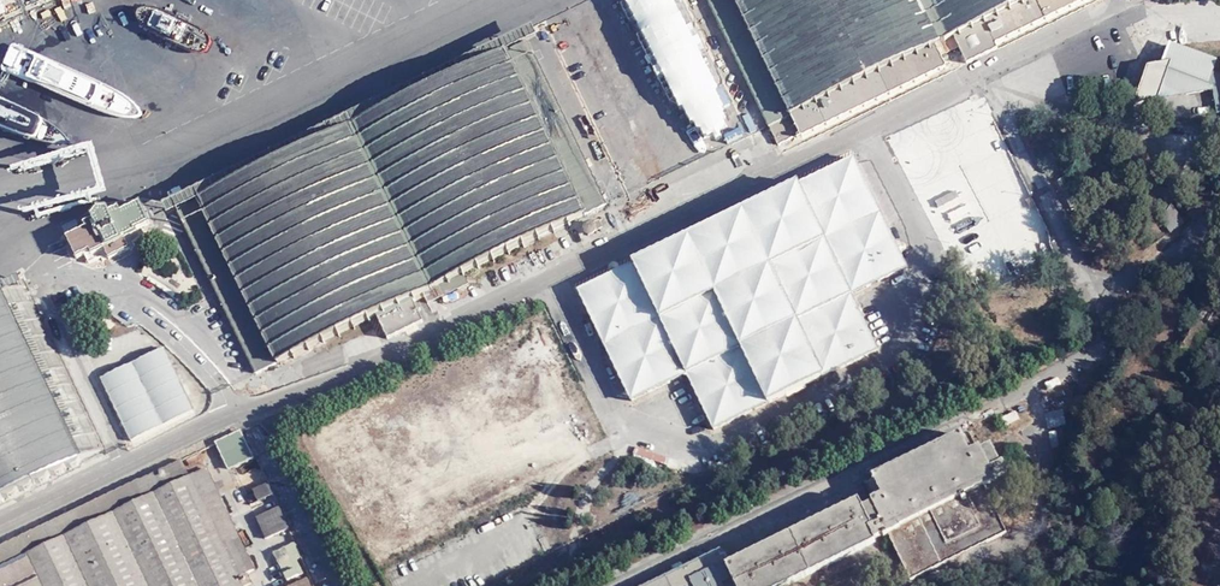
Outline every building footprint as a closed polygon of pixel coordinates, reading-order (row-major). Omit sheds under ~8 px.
[(768,126),(769,126),(779,145),(800,135),(801,136),(947,66),(942,56),(959,48),(967,64),(999,49),(996,44),(1087,0),(708,0),(768,126)] [(529,41),(177,209),(255,372),(376,314),(387,337),(423,320),(412,297),(422,292),(427,302),(468,282),(463,272),(607,203),(529,41)] [(1212,76),(1215,61),(1171,46),(1164,63),(1146,67),(1133,105),(1212,91),(1216,113),(1219,113),(1219,74),(1212,76)] [(926,146),(927,145),(927,143),(927,142),(927,140),(926,138),(925,136),(923,135),(922,134),(920,133),(918,133),(916,134),(914,135),(912,136),(911,138),(911,140),(910,142),(911,144),(912,147),(913,148),(915,149),(916,149),(918,150),(919,150),(920,150),(922,149),(923,149),(924,148),(926,146)] [(902,160),(932,220),(943,214),(913,155),(902,160)] [(635,264),(578,294),(632,401),(688,374),(714,430),(878,351),(852,295),(906,268),(854,159),(798,186),(796,183),(634,261),(635,264)] [(109,209),(98,209),(92,216),(93,219),(89,221),(90,222),(84,225),(86,229),(67,238),(77,258),(90,252),(92,255),(104,249),(109,259),(130,248),(126,239),(138,233),(136,230),(150,223),(140,202),(121,212),(119,207),(110,212),(109,209)] [(972,221),(947,234),(950,241),(975,228),(972,221)] [(2,498),(3,498),(10,499),(15,496),(18,491),(19,490),(25,491),(31,488),(34,483),(35,483),(41,483),(46,481),(50,476),(51,475),(57,476),(62,473),(66,468),(67,468),(73,468),(78,465),(81,460),(82,459),(102,449),(23,285),(0,297),(0,502),(2,498)] [(163,349),(103,378),(132,441),(195,411),(163,349)] [(241,432),(216,443),(229,471),(254,459),(241,432)] [(648,585),(783,585),(875,541),(874,540),(888,534),(910,578),(1006,532),(984,486),(1009,474),(1003,463),(991,469),(981,448),(970,452),(961,434),(873,477),(882,495),(871,500),(872,503),(863,508),(859,500),(728,565),(721,550),(648,585)] [(234,569),(252,561),(200,453),(0,549),(0,585),(241,585),(234,569)] [(254,501),(269,494),(264,481),(248,488),(254,501)] [(275,506),(251,516),(260,537),(284,528),(275,506)] [(289,542),(269,552),(283,579),(299,571),(292,558),(296,556),(289,542)] [(284,585),(307,585),(303,577),(284,585)]
